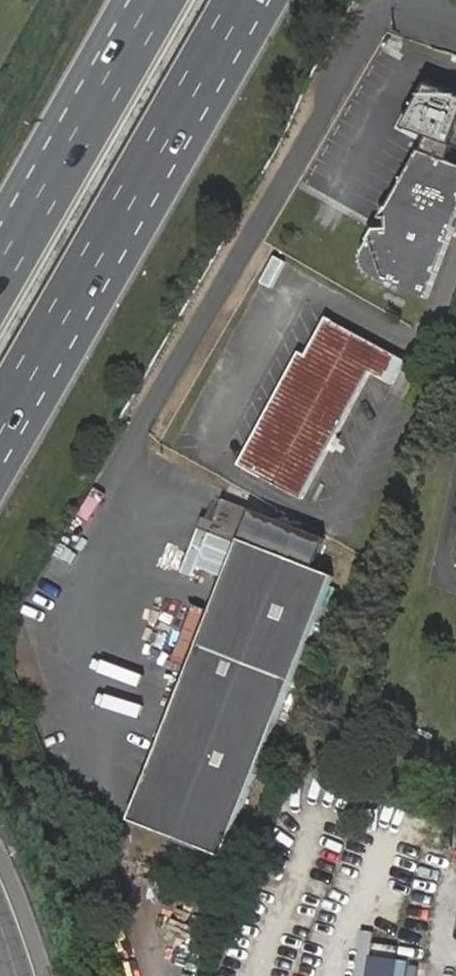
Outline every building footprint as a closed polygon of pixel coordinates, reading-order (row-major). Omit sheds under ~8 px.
[(431,81),(407,125),(430,134),(422,150),(448,159),(455,143),(455,91),(431,81)] [(455,223),(455,162),(448,159),(422,150),(421,150),(373,229),(369,238),(368,245),(366,255),(367,263),(371,270),(429,294),(455,223)] [(298,494),(365,373),(392,388),(406,361),(324,313),(241,462),(298,494)] [(241,520),(231,548),(127,830),(221,864),(325,582),(305,574),(315,546),(241,520)]
